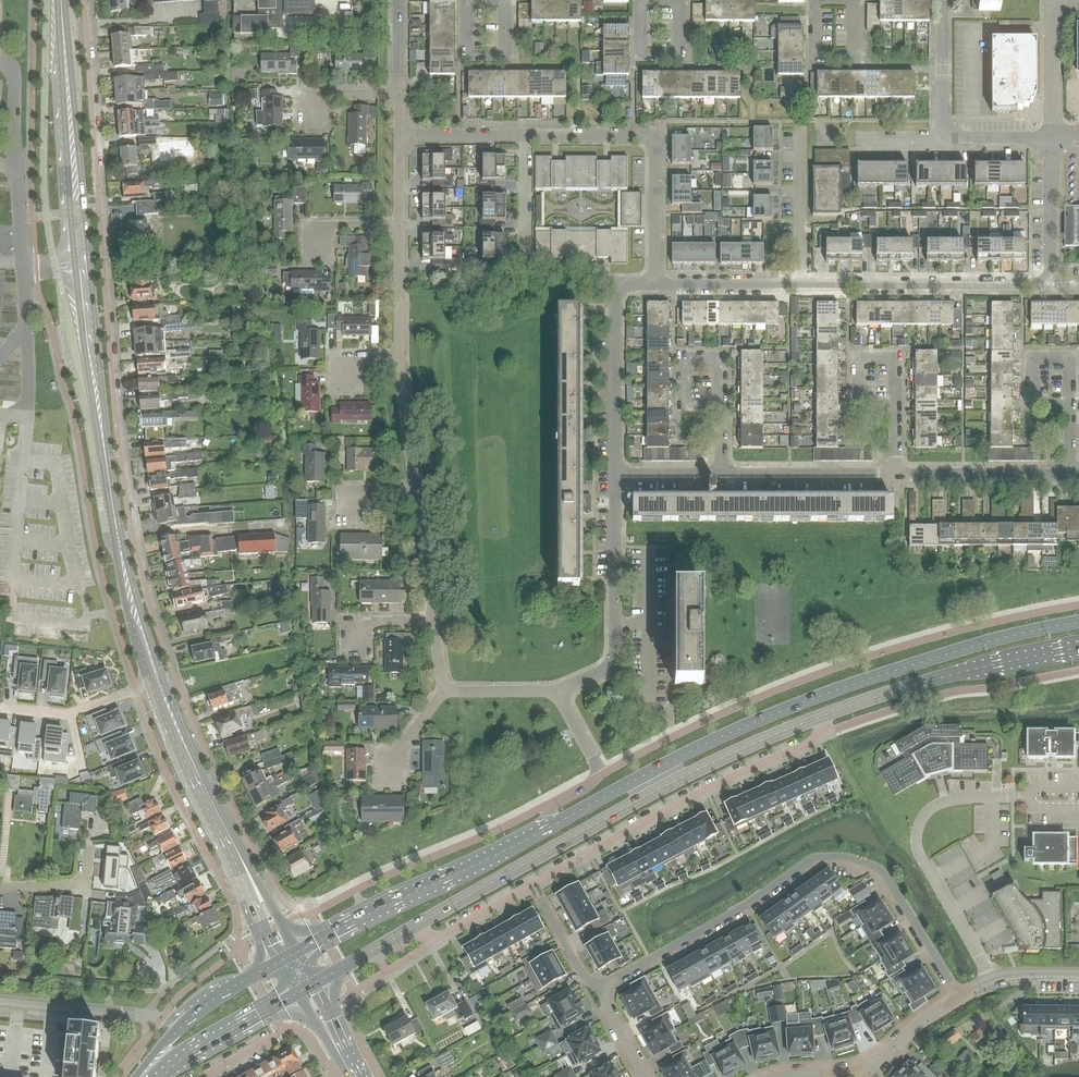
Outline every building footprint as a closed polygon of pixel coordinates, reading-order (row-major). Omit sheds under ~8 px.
[(111,13),(126,12),(126,11),(129,11),(128,0),(110,0),(111,13)] [(145,10),(152,9),(152,0),(143,0),(144,10),(145,10)] [(218,0),(206,1),(203,1),(204,15),(219,14),(218,0)] [(258,11),(259,11),(259,17),(241,17),(241,18),(233,18),(233,33),(241,33),(241,34),(242,34),(267,34),(267,35),(268,35),(268,29),(276,29),(276,26),(282,26),(282,15),(284,15),(284,16),(313,16),(313,6),(315,6),(315,0),(258,0),(258,11)] [(531,4),(532,4),(532,11),(532,18),(532,22),(544,22),(544,0),(531,0),(531,4)] [(556,22),(556,0),(544,0),(544,22),(556,22)] [(568,22),(568,0),(556,0),(556,22),(568,22)] [(581,22),(581,0),(568,0),(568,22),(581,22)] [(706,4),(706,11),(706,18),(706,22),(718,22),(718,0),(706,0),(706,4)] [(718,22),(730,22),(730,0),(718,0),(718,22)] [(730,22),(742,22),(742,0),(730,0),(730,22)] [(755,0),(742,0),(742,22),(755,22),(755,0)] [(880,4),(880,11),(880,18),(880,22),(893,22),(893,0),(880,0),(880,4)] [(905,22),(905,0),(893,0),(893,22),(905,22)] [(917,22),(917,0),(905,0),(905,22),(917,22)] [(929,22),(929,0),(917,0),(917,22),(929,22)] [(979,6),(979,11),(990,11),(991,11),(995,11),(1000,11),(1000,0),(979,0),(979,6)] [(430,3),(430,15),(455,15),(455,10),(455,3),(430,3)] [(430,15),(430,27),(455,27),(455,20),(455,15),(430,15)] [(772,39),(778,39),(803,39),(803,26),(800,26),(800,18),(780,18),(780,26),(774,26),(772,29),(772,39)] [(430,27),(430,39),(455,39),(455,34),(455,27),(430,27)] [(629,39),(629,27),(604,27),(603,39),(629,39)] [(112,36),(114,52),(132,51),(131,36),(135,36),(134,28),(128,28),(128,35),(112,36)] [(150,28),(134,28),(135,36),(150,36),(150,28)] [(430,39),(430,51),(455,51),(455,45),(455,39),(430,39)] [(629,39),(603,39),(603,51),(629,51),(629,39)] [(803,39),(778,39),(778,51),(803,51),(803,39)] [(1036,39),(1008,39),(991,39),(991,112),(1017,112),(1017,111),(1016,111),(1017,108),(1022,110),(1023,106),(1029,107),(1030,101),(1033,102),(1034,99),(1034,96),(1035,96),(1036,96),(1036,39)] [(535,43),(535,54),(543,55),(543,44),(535,43)] [(304,44),(290,44),(290,54),(262,54),(261,71),(289,71),(289,73),(296,73),(296,62),(290,62),(290,57),(304,57),(304,44)] [(718,47),(709,47),(709,55),(718,55),(718,47)] [(114,52),(115,68),(120,67),(131,67),(133,66),(133,56),(138,55),(138,50),(132,51),(114,52)] [(430,51),(430,63),(455,63),(455,58),(455,51),(430,51)] [(603,51),(603,63),(629,63),(629,51),(603,51)] [(803,51),(778,51),(778,63),(803,63),(803,51)] [(336,55),(336,71),(364,72),(364,66),(376,66),(376,52),(363,52),(363,55),(336,55)] [(430,75),(434,75),(434,85),(451,85),(451,76),(455,76),(455,63),(430,63),(430,75)] [(596,76),(605,76),(605,87),(626,87),(626,76),(629,76),(629,63),(603,63),(596,63),(596,76)] [(803,63),(778,63),(778,76),(803,76),(803,63)] [(138,73),(144,73),(164,73),(163,66),(163,65),(153,66),(153,65),(137,66),(138,73)] [(164,73),(144,73),(144,78),(116,80),(117,93),(145,91),(144,81),(165,80),(164,73)] [(481,73),(469,73),(468,73),(469,98),(481,98),(481,73)] [(493,73),(481,73),(481,98),(493,98),(493,73)] [(505,73),(493,73),(493,98),(505,98),(505,73)] [(505,98),(517,98),(517,73),(505,73),(505,98)] [(517,98),(529,98),(529,73),(517,73),(517,98)] [(529,98),(541,98),(541,73),(529,73),(529,98)] [(541,98),(553,98),(553,73),(541,73),(541,98)] [(566,98),(566,73),(553,73),(553,98),(566,98)] [(655,73),(642,73),(642,99),(655,99),(655,73)] [(667,99),(667,73),(655,73),(655,99),(667,99)] [(679,99),(679,73),(667,73),(667,99),(679,99)] [(691,99),(691,73),(679,73),(679,99),(691,99)] [(703,99),(703,73),(691,73),(691,99),(703,99)] [(715,73),(703,73),(703,99),(715,99),(715,73)] [(715,73),(715,99),(727,99),(727,73),(715,73)] [(740,99),(740,73),(727,73),(727,99),(740,99)] [(817,73),(817,74),(817,95),(817,98),(830,98),(830,73),(817,73)] [(842,73),(830,73),(830,98),(842,98),(842,73)] [(854,73),(842,73),(842,98),(854,98),(854,73)] [(866,73),(854,73),(854,98),(866,98),(866,73)] [(878,73),(866,73),(866,98),(878,98),(878,73)] [(890,73),(878,73),(878,98),(890,98),(890,73)] [(902,73),(890,73),(890,98),(902,98),(902,73)] [(915,73),(902,73),(902,98),(915,98),(915,73)] [(780,88),(780,99),(794,99),(794,88),(780,88)] [(251,100),(259,100),(259,90),(251,90),(251,100)] [(145,91),(117,93),(117,106),(143,104),(146,110),(172,110),(172,101),(160,102),(156,100),(146,100),(145,91)] [(263,99),(262,99),(262,112),(257,112),(257,126),(281,126),(281,98),(276,98),(276,91),(263,91),(263,99)] [(226,94),(211,95),(211,106),(227,106),(226,94)] [(366,145),(366,116),(368,116),(368,107),(354,107),(354,115),(349,115),(349,145),(354,145),(355,154),(365,154),(365,145),(366,145)] [(215,114),(215,123),(229,123),(229,119),(229,110),(215,110),(215,114)] [(118,114),(117,115),(117,120),(119,121),(119,125),(151,123),(160,124),(159,118),(151,117),(143,118),(143,112),(135,112),(135,111),(118,113),(118,114)] [(119,125),(119,129),(118,129),(119,138),(137,136),(146,135),(145,128),(152,127),(154,127),(159,128),(160,124),(151,123),(119,125)] [(213,125),(213,138),(226,138),(227,125),(213,125)] [(772,129),(753,129),(753,140),(772,140),(772,129)] [(138,138),(139,146),(156,145),(156,137),(152,137),(138,138)] [(691,137),(672,137),(672,151),(691,151),(691,137)] [(159,162),(160,162),(160,158),(193,156),(192,140),(158,143),(159,162)] [(324,140),(323,140),(288,140),(288,159),(324,159),(324,140)] [(753,140),(753,151),(772,151),(772,140),(753,140)] [(125,145),(125,149),(121,149),(122,168),(127,168),(128,175),(127,175),(127,176),(133,175),(136,175),(138,175),(138,173),(137,155),(149,154),(149,147),(136,148),(136,144),(125,145)] [(422,157),(422,169),(445,169),(445,162),(452,162),(452,150),(435,150),(435,157),(422,157)] [(480,150),(480,157),(482,157),(482,169),(505,169),(505,156),(493,157),(493,150),(480,150)] [(813,168),(813,173),(813,215),(840,215),(840,210),(850,210),(850,173),(850,150),(815,150),(815,168),(813,168)] [(672,151),(672,165),(691,164),(691,151),(672,151)] [(552,157),(536,157),(535,157),(535,189),(536,189),(581,189),(581,156),(565,156),(565,163),(552,163),(552,157)] [(627,189),(627,157),(627,156),(610,156),(610,163),(598,163),(598,156),(581,156),(581,189),(626,189),(627,189)] [(772,163),(753,163),(753,174),(772,174),(772,163)] [(857,165),(857,186),(870,186),(870,165),(857,165)] [(882,165),(870,165),(870,186),(882,186),(882,165)] [(895,165),(882,165),(882,186),(895,186),(895,165)] [(908,165),(895,165),(895,186),(908,186),(908,165)] [(916,186),(928,186),(928,165),(915,165),(916,186)] [(941,165),(928,165),(928,186),(941,186),(941,165)] [(953,165),(941,165),(941,186),(953,186),(953,165)] [(966,165),(953,165),(953,186),(966,186),(966,165)] [(974,186),(987,186),(987,165),(974,165),(974,169),(974,186)] [(999,165),(987,165),(987,186),(999,186),(999,165)] [(1012,165),(999,165),(999,186),(1011,186),(1012,165)] [(1025,165),(1012,165),(1011,186),(1025,186),(1025,165)] [(422,181),(435,181),(435,188),(453,187),(453,176),(445,176),(445,169),(422,169),(422,181)] [(480,181),(480,187),(493,187),(493,181),(505,181),(505,169),(482,169),(482,181),(480,181)] [(753,174),(753,185),(772,185),(772,174),(753,174)] [(691,191),(691,177),(672,177),(672,191),(691,191)] [(144,189),(152,188),(152,182),(124,184),(124,190),(123,191),(123,195),(124,196),(125,198),(144,196),(144,189)] [(363,198),(369,198),(371,198),(371,184),(363,184),(363,187),(335,187),(335,204),(363,204),(363,198)] [(292,202),(292,204),(307,204),(307,187),(294,188),(293,199),(291,199),(291,202),(292,202)] [(422,196),(422,208),(445,208),(445,196),(448,196),(448,190),(435,190),(435,196),(422,196)] [(493,190),(477,190),(477,196),(482,196),(482,208),(505,208),(505,196),(493,196),(493,190)] [(672,191),(672,205),(691,205),(691,191),(672,191)] [(153,201),(165,201),(165,193),(153,193),(153,201)] [(626,193),(621,193),(621,227),(627,227),(641,228),(641,224),(641,193),(626,193)] [(292,232),(292,204),(292,202),(291,202),(284,202),(284,197),(275,197),(275,239),(283,239),(283,232),(292,232)] [(753,197),(753,208),(772,208),(772,197),(753,197)] [(129,247),(148,246),(146,221),(145,222),(144,214),(158,213),(157,202),(150,202),(150,201),(125,203),(136,203),(137,222),(128,223),(129,232),(127,232),(129,247)] [(1066,206),(1065,246),(1078,246),(1078,206),(1066,206)] [(422,221),(435,221),(435,227),(453,227),(452,216),(445,216),(445,208),(422,208),(422,221)] [(482,220),(480,220),(480,227),(493,227),(493,221),(505,221),(505,208),(482,208),(482,220)] [(753,208),(753,219),(772,219),(772,208),(753,208)] [(422,235),(422,248),(445,248),(445,241),(453,241),(453,235),(448,235),(448,229),(435,229),(435,235),(422,235)] [(482,248),(505,248),(505,235),(493,235),(493,229),(480,229),(480,236),(482,236),(482,248)] [(536,232),(535,232),(535,264),(536,264),(552,264),(552,258),(565,258),(565,264),(581,264),(581,232),(536,232)] [(627,232),(581,232),(581,264),(598,264),(598,258),(610,258),(610,264),(627,264),(627,232)] [(826,249),(826,262),(838,262),(838,241),(826,241),(826,236),(819,236),(819,249),(826,249)] [(862,241),(850,241),(850,262),(862,262),(862,249),(869,249),(869,236),(862,236),(862,241)] [(876,249),(876,262),(888,262),(888,241),(876,241),(876,236),(869,236),(869,249),(876,249)] [(912,241),(900,241),(900,262),(912,262),(912,249),(919,249),(919,236),(912,236),(912,241)] [(962,241),(951,241),(951,262),(963,262),(963,249),(969,249),(969,236),(962,236),(962,241)] [(371,248),(371,247),(369,247),(369,239),(352,239),(352,247),(350,247),(350,260),(346,260),(346,268),(350,268),(350,277),(366,277),(366,268),(370,268),(370,261),(371,260),(371,259),(371,258),(372,256),(372,255),(372,253),(372,252),(372,250),(371,248)] [(838,241),(838,262),(850,262),(850,241),(838,241)] [(888,241),(888,262),(900,262),(900,241),(888,241)] [(926,241),(926,262),(939,262),(939,241),(926,241)] [(939,241),(939,262),(951,262),(951,241),(939,241)] [(977,262),(989,262),(989,241),(977,241),(977,262)] [(989,241),(989,262),(1001,262),(1001,241),(989,241)] [(1001,241),(1001,262),(1012,262),(1012,241),(1001,241)] [(1012,241),(1012,262),(1025,262),(1025,241),(1012,241)] [(672,245),(672,264),(683,264),(683,245),(672,245)] [(683,245),(683,264),(693,264),(693,245),(683,245)] [(693,245),(693,264),(704,264),(704,245),(693,245)] [(715,264),(715,245),(704,245),(704,264),(715,264)] [(731,264),(731,245),(720,245),(720,264),(731,264)] [(742,264),(742,245),(731,245),(731,264),(742,264)] [(752,264),(752,245),(742,245),(742,264),(752,264)] [(763,264),(763,245),(752,245),(752,264),(763,264)] [(422,260),(435,260),(435,266),(448,266),(448,260),(445,260),(445,248),(422,248),(422,260)] [(482,260),(480,260),(480,266),(493,266),(493,260),(505,260),(505,248),(482,248),(482,260)] [(448,266),(448,268),(461,268),(461,260),(448,260),(448,266)] [(261,264),(261,275),(275,275),(275,264),(261,264)] [(330,277),(325,278),(322,278),(322,272),(291,273),(291,274),(284,274),(284,283),(286,283),(286,288),(291,288),(291,289),(299,289),(299,295),(314,295),(314,291),(330,291),(330,277)] [(151,290),(158,290),(157,279),(134,281),(135,286),(132,287),(133,301),(138,301),(138,304),(147,304),(147,300),(152,300),(151,290)] [(1043,325),(1043,300),(1037,300),(1037,303),(1031,303),(1031,308),(1031,316),(1031,325),(1043,325)] [(1043,300),(1043,325),(1055,325),(1055,303),(1049,303),(1049,300),(1043,300)] [(694,325),(694,301),(689,301),(689,303),(682,303),(682,325),(694,325)] [(706,325),(706,303),(700,303),(700,301),(694,301),(694,325),(706,325)] [(706,303),(706,325),(718,325),(718,301),(713,301),(713,303),(706,303)] [(730,325),(730,303),(723,303),(723,301),(718,301),(718,325),(730,325)] [(730,303),(730,325),(742,325),(742,301),(737,301),(737,303),(730,303)] [(742,301),(742,325),(754,325),(754,303),(748,303),(748,301),(742,301)] [(754,303),(754,325),(766,325),(766,301),(761,301),(761,303),(754,303)] [(766,301),(766,325),(779,325),(779,316),(786,316),(786,305),(778,305),(778,303),(772,303),(772,301),(766,301)] [(856,325),(869,325),(869,301),(863,301),(863,303),(856,303),(856,325)] [(869,325),(881,325),(881,303),(874,303),(874,301),(869,301),(869,325)] [(881,325),(893,325),(893,301),(886,301),(886,303),(881,303),(881,325)] [(898,301),(893,301),(893,325),(904,325),(904,303),(898,303),(898,301)] [(910,303),(904,303),(904,325),(916,325),(916,301),(910,301),(910,303)] [(922,301),(916,301),(916,325),(928,325),(928,303),(922,303),(922,301)] [(928,325),(940,325),(940,301),(934,301),(934,303),(928,303),(928,325)] [(940,325),(952,325),(952,330),(961,330),(961,314),(952,314),(952,304),(946,304),(946,301),(940,301),(940,325)] [(1055,303),(1055,325),(1067,325),(1067,301),(1061,301),(1061,303),(1055,303)] [(1073,303),(1073,301),(1067,301),(1067,325),(1078,325),(1078,303),(1073,303)] [(817,316),(841,316),(841,310),(838,310),(838,304),(817,303),(817,316)] [(991,315),(1015,315),(1015,311),(1013,311),(1013,304),(991,303),(991,315)] [(147,305),(147,304),(138,304),(138,308),(135,308),(135,307),(132,307),(133,308),(134,320),(133,320),(134,321),(138,321),(138,320),(141,320),(141,321),(163,319),(165,319),(166,325),(179,324),(179,323),(179,316),(168,317),(167,312),(163,312),(162,304),(153,305),(147,305)] [(647,304),(647,316),(671,316),(671,311),(669,310),(669,304),(647,304)] [(558,311),(557,587),(579,587),(579,586),(579,581),(582,581),(582,513),(587,515),(591,513),(587,510),(587,502),(587,495),(583,495),(583,316),(580,316),(580,311),(569,311),(568,311),(568,306),(563,306),(563,311),(558,311)] [(337,329),(337,315),(328,315),(328,329),(337,329)] [(343,318),(343,315),(337,315),(337,329),(342,329),(342,335),(371,335),(372,318),(343,318)] [(1015,315),(991,315),(991,327),(1013,327),(1013,321),(1015,321),(1015,315)] [(647,316),(647,328),(669,328),(669,322),(671,322),(671,316),(647,316)] [(841,316),(817,316),(817,328),(838,328),(838,321),(841,321),(841,316)] [(319,359),(319,331),(312,331),(312,322),(298,322),(298,331),(302,331),(302,359),(319,359)] [(163,332),(184,330),(183,323),(179,323),(179,324),(166,325),(166,329),(163,329),(135,331),(136,344),(164,342),(163,332)] [(250,324),(240,324),(240,339),(250,339),(250,324)] [(281,330),(281,326),(273,326),(273,336),(279,336),(279,330),(281,330)] [(1013,327),(991,327),(991,339),(1015,339),(1015,334),(1013,334),(1013,327)] [(647,328),(647,341),(671,341),(671,334),(669,334),(669,328),(647,328)] [(838,328),(817,328),(817,339),(841,339),(841,334),(838,334),(838,328)] [(854,346),(861,346),(861,336),(856,336),(856,328),(851,328),(851,344),(854,346)] [(841,339),(817,339),(816,352),(838,352),(838,345),(841,345),(841,339)] [(1015,339),(991,339),(991,351),(1013,352),(1013,345),(1015,345),(1015,339)] [(647,341),(647,353),(669,353),(669,346),(671,346),(671,341),(647,341)] [(136,344),(137,357),(165,354),(165,360),(186,358),(186,357),(191,357),(190,349),(164,351),(164,342),(136,344)] [(1013,352),(991,351),(991,364),(1015,364),(1015,359),(1013,359),(1013,352)] [(763,352),(741,352),(741,359),(739,359),(739,364),(763,364),(763,352)] [(838,352),(816,352),(816,364),(841,364),(841,358),(838,358),(838,352)] [(937,352),(915,352),(915,358),(913,358),(913,363),(937,363),(937,352)] [(647,353),(647,365),(671,365),(671,359),(669,359),(669,353),(647,353)] [(951,354),(951,363),(961,363),(961,354),(951,354)] [(139,375),(144,375),(150,374),(151,376),(156,375),(157,377),(164,377),(163,369),(166,360),(154,360),(143,361),(138,362),(138,364),(136,365),(136,369),(138,370),(139,375)] [(264,363),(247,363),(247,372),(265,371),(264,363)] [(937,363),(913,363),(913,369),(915,370),(915,375),(937,376),(937,363)] [(763,364),(739,364),(739,370),(741,370),(741,377),(763,377),(763,364)] [(841,364),(816,364),(816,376),(838,376),(838,370),(841,370),(841,364)] [(1015,364),(991,364),(991,376),(1013,376),(1013,370),(1015,370),(1015,364)] [(647,365),(647,377),(669,377),(669,370),(671,370),(671,365),(647,365)] [(937,376),(915,375),(915,383),(913,383),(913,388),(937,388),(937,376)] [(838,376),(816,376),(816,388),(841,388),(841,382),(838,382),(838,376)] [(1013,376),(991,376),(991,388),(1015,388),(1015,383),(1013,383),(1013,376)] [(177,384),(177,377),(167,377),(164,377),(157,377),(144,378),(139,378),(139,384),(138,386),(138,389),(140,390),(140,392),(145,392),(159,392),(158,385),(177,384)] [(313,383),(313,377),(299,377),(299,384),(302,384),(302,412),(319,412),(319,383),(313,383)] [(647,377),(647,389),(671,389),(671,383),(669,383),(669,377),(647,377)] [(763,377),(741,377),(741,383),(739,383),(739,389),(763,389),(763,377)] [(780,379),(780,388),(788,388),(788,377),(781,377),(781,379),(780,379)] [(841,388),(816,388),(816,400),(838,400),(838,394),(841,394),(841,388)] [(937,388),(913,388),(913,394),(915,394),(915,400),(937,400),(937,388)] [(1015,388),(991,388),(991,400),(1013,400),(1013,394),(1015,394),(1015,388)] [(647,389),(647,401),(669,400),(669,394),(671,394),(671,389),(647,389)] [(763,389),(739,389),(739,394),(741,394),(741,400),(763,400),(763,389)] [(141,408),(141,410),(142,410),(147,410),(159,409),(160,409),(160,402),(178,400),(178,399),(188,398),(188,394),(165,394),(145,396),(140,396),(141,402),(139,402),(140,408),(141,408)] [(647,401),(647,413),(671,413),(671,407),(669,407),(669,400),(647,401)] [(763,400),(741,400),(741,407),(739,407),(739,413),(763,413),(763,400)] [(838,400),(816,400),(816,412),(841,412),(841,407),(838,407),(838,400)] [(937,400),(915,400),(915,407),(913,407),(913,412),(937,412),(937,400)] [(1013,400),(991,400),(991,412),(1015,412),(1015,407),(1013,407),(1013,400)] [(370,404),(340,404),(340,409),(332,409),(332,423),(341,423),(341,420),(370,420),(370,404)] [(160,413),(147,414),(142,414),(141,414),(142,420),(141,422),(141,425),(143,426),(143,428),(145,427),(146,441),(164,440),(163,427),(167,427),(167,420),(180,419),(199,418),(198,412),(180,413),(160,413)] [(841,412),(816,412),(816,424),(838,424),(838,417),(841,417),(841,412)] [(937,412),(913,412),(913,417),(915,417),(915,424),(937,424),(937,412)] [(1015,412),(991,412),(991,424),(1012,424),(1012,418),(1015,418),(1015,412)] [(647,413),(647,425),(669,425),(669,418),(671,418),(671,413),(647,413)] [(763,413),(739,413),(739,418),(741,418),(741,425),(763,425),(763,413)] [(838,424),(816,424),(816,437),(840,437),(841,431),(838,431),(838,424)] [(937,424),(915,424),(915,430),(912,430),(912,436),(937,436),(937,424)] [(1012,424),(991,424),(991,436),(1015,436),(1015,431),(1012,431),(1012,424)] [(647,425),(647,437),(671,437),(671,431),(669,431),(669,425),(647,425)] [(763,425),(741,425),(741,431),(739,431),(739,437),(763,437),(763,425)] [(788,436),(780,436),(780,446),(788,446),(788,436)] [(937,436),(912,436),(912,442),(915,442),(915,448),(937,448),(937,436)] [(1015,436),(991,436),(990,448),(995,448),(1001,448),(1007,448),(1012,448),(1012,442),(1015,442),(1015,436)] [(277,437),(264,438),(264,448),(277,447),(277,437)] [(671,437),(647,437),(647,449),(651,449),(657,449),(663,449),(669,449),(669,442),(671,442),(671,437)] [(741,442),(741,448),(741,449),(763,449),(763,437),(739,437),(739,442),(741,442)] [(790,437),(790,449),(791,449),(799,449),(799,437),(791,437),(790,437)] [(840,437),(816,437),(816,449),(820,449),(827,449),(833,449),(838,449),(838,442),(840,442),(840,437)] [(165,456),(165,449),(187,448),(187,439),(163,440),(163,442),(144,443),(145,458),(165,456)] [(323,482),(323,454),(316,454),(316,446),(303,445),(303,454),(306,454),(306,482),(323,482)] [(361,466),(381,466),(381,452),(362,452),(361,450),(348,450),(348,471),(361,471),(361,466)] [(148,471),(148,473),(171,471),(176,471),(176,463),(202,461),(202,453),(177,454),(177,457),(175,457),(152,459),(146,460),(147,466),(145,466),(146,472),(148,471)] [(150,491),(168,489),(167,480),(187,478),(187,479),(199,478),(198,469),(181,471),(181,472),(149,476),(149,482),(147,484),(148,488),(150,489),(150,491)] [(716,481),(709,481),(709,489),(711,491),(707,496),(633,496),(633,500),(633,506),(633,521),(893,521),(893,499),(887,499),(887,496),(711,496),(714,492),(717,495),(723,486),(716,481)] [(179,493),(196,491),(195,484),(178,486),(179,493)] [(196,498),(196,491),(179,493),(178,497),(178,500),(196,498)] [(172,496),(160,498),(154,499),(155,503),(153,504),(154,512),(174,509),(172,496)] [(1051,526),(1042,526),(1042,546),(1057,546),(1057,499),(1056,499),(1056,500),(1051,500),(1051,526)] [(1057,499),(1057,546),(1057,534),(1066,534),(1066,541),(1078,541),(1078,508),(1057,508),(1057,499)] [(916,501),(909,501),(909,546),(924,546),(924,526),(916,526),(916,501)] [(991,526),(983,526),(983,546),(998,546),(998,501),(997,501),(997,513),(991,513),(991,526)] [(1004,501),(998,501),(998,546),(1012,546),(1012,526),(1004,526),(1004,501)] [(325,544),(325,512),(325,506),(309,506),(308,543),(325,544)] [(174,509),(154,512),(156,521),(158,521),(159,525),(170,523),(171,527),(183,526),(200,524),(208,523),(208,514),(198,515),(198,517),(190,518),(187,518),(185,518),(183,508),(174,509)] [(221,513),(208,514),(208,523),(208,525),(220,524),(220,522),(225,521),(225,515),(224,514),(223,513),(221,513)] [(932,526),(924,526),(924,546),(939,546),(939,513),(932,513),(932,526)] [(945,513),(939,513),(939,546),(954,546),(953,526),(945,526),(945,513)] [(962,526),(953,526),(954,546),(968,546),(968,513),(962,513),(962,526)] [(974,513),(968,513),(968,546),(983,546),(983,526),(974,526),(974,513)] [(1021,526),(1012,526),(1012,546),(1027,546),(1027,513),(1021,513),(1021,526)] [(1027,546),(1042,546),(1042,526),(1034,526),(1034,513),(1027,513),(1027,546)] [(238,536),(239,551),(239,555),(287,552),(290,539),(275,534),(238,536)] [(191,552),(199,551),(200,558),(214,556),(212,541),(211,535),(188,536),(189,542),(178,543),(177,536),(166,538),(160,539),(161,541),(160,543),(161,545),(162,546),(163,551),(171,549),(171,550),(172,551),(180,549),(190,547),(191,552)] [(231,551),(239,551),(238,536),(229,537),(231,551)] [(382,536),(366,536),(340,536),(340,558),(382,558),(382,536)] [(224,552),(231,551),(229,537),(223,538),(224,552)] [(217,553),(218,553),(224,552),(223,538),(216,539),(216,540),(216,541),(217,553)] [(190,547),(180,549),(172,551),(171,550),(171,549),(163,551),(164,556),(163,557),(164,561),(165,562),(165,563),(182,560),(181,554),(191,552),(190,547)] [(167,571),(166,573),(167,577),(169,577),(169,579),(188,574),(186,567),(202,566),(201,560),(183,561),(166,566),(167,571)] [(170,580),(168,581),(169,586),(171,586),(173,592),(190,588),(207,587),(207,580),(194,581),(190,582),(188,574),(169,579),(170,580)] [(329,623),(330,592),(323,592),(323,578),(311,578),(311,605),(313,605),(313,623),(329,623)] [(360,604),(390,604),(399,604),(399,582),(360,582),(360,604)] [(277,583),(269,585),(273,601),(281,599),(282,602),(288,600),(285,589),(279,590),(277,583)] [(191,590),(173,595),(174,599),(174,600),(174,601),(174,602),(174,603),(175,603),(175,604),(176,604),(176,605),(177,608),(178,610),(205,602),(204,598),(209,597),(209,599),(229,593),(227,585),(223,586),(217,586),(207,587),(190,588),(191,590)] [(703,587),(675,587),(675,632),(669,631),(668,637),(669,638),(668,646),(675,646),(675,685),(703,685),(703,587)] [(222,606),(212,608),(212,613),(217,612),(224,611),(235,608),(233,600),(222,602),(222,606)] [(206,621),(219,617),(217,612),(212,613),(204,614),(190,617),(189,617),(181,619),(184,633),(208,628),(206,621)] [(289,623),(276,626),(277,632),(282,631),(291,629),(289,623)] [(244,639),(243,632),(232,634),(234,641),(244,639)] [(221,637),(222,643),(234,641),(232,634),(221,637)] [(414,642),(413,634),(386,634),(386,641),(385,641),(385,673),(402,673),(402,643),(405,643),(406,644),(413,643),(412,642),(414,642)] [(195,663),(215,658),(216,662),(228,660),(226,650),(221,651),(220,644),(222,643),(221,637),(210,639),(211,645),(192,649),(195,663)] [(3,642),(1,657),(8,657),(9,651),(10,642),(3,642)] [(291,647),(278,651),(282,667),(296,663),(291,647)] [(15,657),(13,676),(21,677),(20,680),(19,690),(22,691),(22,693),(34,695),(37,668),(38,660),(28,659),(15,657)] [(42,679),(50,680),(50,683),(49,694),(51,694),(51,697),(63,698),(66,672),(56,670),(57,662),(45,661),(42,679)] [(354,686),(354,683),(368,683),(368,668),(329,668),(329,688),(342,688),(342,686),(354,686)] [(82,670),(74,672),(79,690),(86,688),(88,693),(107,687),(108,689),(114,687),(109,673),(107,674),(106,671),(89,677),(86,669),(82,670)] [(212,710),(241,699),(235,684),(222,688),(224,692),(208,698),(212,710)] [(298,684),(291,686),(293,693),(300,691),(298,684)] [(374,701),(374,686),(362,686),(362,701),(374,701)] [(355,710),(355,702),(337,702),(337,711),(355,710)] [(222,718),(216,720),(218,726),(217,728),(218,732),(220,733),(223,739),(233,735),(233,734),(241,731),(240,730),(246,728),(242,718),(247,716),(248,719),(259,715),(255,705),(228,714),(228,715),(222,718)] [(397,730),(396,718),(396,707),(359,708),(359,728),(371,728),(371,730),(397,730)] [(102,713),(88,719),(92,729),(99,728),(102,736),(125,727),(124,725),(126,724),(121,712),(105,719),(102,713)] [(16,759),(18,740),(11,740),(13,724),(10,724),(10,723),(7,722),(4,721),(1,720),(0,720),(0,749),(5,749),(4,757),(16,759)] [(26,723),(23,722),(20,751),(30,752),(29,760),(41,761),(43,743),(36,742),(38,726),(35,726),(32,724),(29,723),(26,723)] [(57,727),(54,726),(51,725),(48,725),(45,753),(55,754),(54,763),(66,764),(68,745),(61,745),(63,729),(60,729),(60,728),(57,727)] [(905,759),(881,773),(882,774),(894,796),(906,789),(916,783),(927,777),(926,775),(933,773),(933,771),(937,770),(941,769),(942,771),(950,769),(950,771),(951,771),(974,771),(988,771),(988,760),(988,744),(960,744),(960,738),(962,738),(962,731),(962,726),(926,726),(895,744),(894,744),(900,754),(902,753),(905,759)] [(246,736),(225,743),(225,744),(228,749),(226,750),(229,755),(230,755),(231,756),(250,750),(247,743),(256,740),(257,742),(269,739),(266,730),(247,737),(246,736)] [(1028,733),(1028,742),(1028,759),(1073,759),(1073,745),(1078,745),(1078,735),(1073,735),(1073,733),(1028,733)] [(112,737),(98,743),(102,754),(109,752),(112,761),(134,752),(133,749),(136,748),(132,739),(130,740),(129,738),(115,743),(112,737)] [(443,743),(424,743),(424,788),(443,788),(443,743)] [(279,749),(261,755),(264,763),(279,758),(282,757),(282,756),(279,749)] [(366,781),(366,756),(366,750),(347,750),(347,781),(366,781)] [(279,758),(264,763),(266,770),(282,764),(294,760),(292,753),(282,756),(282,757),(279,758)] [(828,759),(816,765),(825,785),(837,780),(828,759)] [(119,777),(122,785),(141,778),(142,779),(148,777),(142,764),(140,765),(139,762),(125,768),(122,761),(107,767),(112,778),(119,777)] [(816,765),(805,770),(814,790),(815,790),(825,785),(816,765)] [(319,782),(316,766),(307,768),(310,777),(310,778),(303,781),(307,788),(319,782)] [(816,792),(815,790),(814,790),(805,770),(794,775),(803,795),(802,795),(803,798),(816,792)] [(260,772),(243,781),(249,793),(278,779),(277,776),(276,775),(271,777),(268,779),(268,780),(266,780),(262,771),(260,772)] [(278,779),(249,793),(256,807),(280,795),(276,787),(290,780),(287,775),(285,776),(278,779)] [(792,800),(802,795),(803,795),(794,775),(782,780),(791,800),(792,800)] [(8,776),(7,790),(18,791),(19,791),(19,787),(20,777),(8,776)] [(55,780),(55,784),(68,786),(69,778),(56,776),(55,780)] [(34,792),(19,791),(18,791),(18,797),(15,796),(14,813),(32,814),(33,804),(39,805),(39,812),(48,813),(50,790),(54,791),(55,780),(40,779),(39,789),(34,789),(34,792)] [(780,805),(786,802),(789,807),(794,805),(792,800),(791,800),(782,780),(771,785),(780,805)] [(846,800),(853,797),(846,783),(840,785),(846,800)] [(769,810),(775,808),(777,812),(783,810),(780,805),(771,785),(771,784),(759,789),(769,810)] [(108,795),(112,805),(127,799),(123,789),(108,795)] [(759,789),(748,794),(757,815),(757,816),(760,823),(765,820),(763,816),(770,812),(769,810),(759,789)] [(321,791),(309,797),(312,802),(322,797),(321,791)] [(62,827),(80,829),(82,813),(96,814),(98,798),(90,797),(90,796),(71,794),(70,804),(65,803),(62,827)] [(757,815),(748,794),(736,799),(746,821),(757,816),(757,815)] [(291,797),(279,804),(280,804),(271,810),(271,811),(267,813),(269,817),(263,820),(264,822),(264,824),(266,829),(268,829),(269,831),(289,820),(284,812),(287,810),(286,808),(295,803),(291,797)] [(404,799),(378,799),(362,799),(362,821),(404,821),(404,799)] [(731,818),(724,821),(730,833),(737,830),(735,825),(746,821),(736,799),(725,804),(731,818)] [(152,800),(131,811),(133,815),(139,812),(143,820),(161,812),(160,810),(160,808),(160,806),(158,805),(157,803),(154,804),(152,800)] [(331,822),(324,808),(306,816),(310,824),(320,820),(323,826),(328,823),(331,822)] [(706,814),(695,820),(706,840),(717,835),(719,839),(726,835),(719,824),(713,827),(706,814)] [(160,817),(139,828),(141,832),(150,827),(155,835),(169,828),(168,827),(169,825),(167,821),(165,821),(165,819),(162,821),(161,818),(160,817)] [(299,820),(285,828),(287,832),(273,839),(277,846),(276,848),(278,851),(280,852),(281,853),(303,841),(295,827),(302,824),(299,820)] [(695,846),(706,840),(695,820),(684,825),(695,846)] [(133,824),(121,830),(124,837),(137,831),(133,824)] [(684,825),(673,831),(685,854),(696,848),(695,846),(684,825)] [(766,838),(772,835),(769,829),(763,832),(766,838)] [(661,837),(662,838),(674,860),(685,854),(673,831),(661,837)] [(766,838),(763,832),(757,835),(760,841),(766,838)] [(178,845),(177,844),(178,842),(176,838),(174,838),(172,833),(163,837),(148,845),(150,850),(158,846),(162,853),(178,845)] [(1077,837),(1035,837),(1034,837),(1034,849),(1024,849),(1024,861),(1034,861),(1034,865),(1077,865),(1077,837)] [(663,866),(674,860),(662,838),(651,844),(662,863),(661,864),(663,866)] [(329,840),(323,843),(327,850),(333,847),(329,840)] [(651,844),(640,850),(651,869),(661,864),(662,863),(651,844)] [(138,846),(131,850),(136,860),(143,856),(141,853),(138,846)] [(105,859),(102,889),(116,890),(118,869),(127,870),(128,858),(119,857),(120,849),(106,848),(106,850),(108,850),(107,859),(105,859)] [(162,854),(155,858),(158,864),(165,860),(170,869),(186,861),(179,848),(163,856),(162,854)] [(285,861),(294,877),(314,866),(304,850),(285,861)] [(654,874),(651,869),(640,850),(629,855),(641,878),(642,880),(654,874)] [(630,883),(631,883),(641,878),(629,855),(618,861),(630,883)] [(630,883),(618,861),(601,871),(603,874),(610,888),(616,885),(620,892),(632,885),(631,883),(630,883)] [(179,885),(194,877),(194,875),(194,874),(192,868),(190,869),(188,865),(173,873),(171,869),(152,879),(156,888),(170,881),(175,878),(179,885)] [(831,897),(841,890),(827,870),(817,878),(831,897)] [(990,876),(996,885),(1006,880),(1000,870),(990,876)] [(143,874),(137,877),(140,884),(146,881),(143,874)] [(831,897),(817,878),(808,885),(822,904),(831,897)] [(583,888),(588,885),(585,880),(556,896),(563,908),(585,896),(587,895),(583,888)] [(201,888),(199,885),(198,883),(177,894),(179,898),(182,896),(183,898),(185,897),(183,899),(186,904),(188,903),(188,904),(189,904),(201,897),(205,895),(204,893),(205,893),(202,888),(201,888)] [(146,884),(140,887),(143,894),(150,891),(146,884)] [(850,891),(854,897),(866,890),(862,884),(850,891)] [(1015,886),(1015,884),(1014,884),(1014,885),(1009,888),(1008,887),(1000,892),(991,897),(1020,946),(1021,945),(1023,949),(1026,953),(1038,953),(1039,951),(1040,948),(1042,948),(1042,949),(1061,949),(1061,892),(1042,892),(1042,900),(1023,900),(1022,898),(1020,896),(1019,894),(1018,892),(1017,890),(1016,889),(1015,886)] [(822,904),(808,885),(798,891),(812,911),(814,914),(824,906),(822,904)] [(173,890),(161,896),(164,904),(176,898),(173,890)] [(870,896),(866,890),(854,897),(857,903),(870,896)] [(812,911),(798,891),(789,898),(803,918),(812,911)] [(137,907),(147,908),(140,894),(129,899),(117,898),(116,904),(108,903),(107,918),(105,918),(104,928),(107,929),(106,940),(116,941),(115,942),(124,943),(124,941),(132,941),(132,943),(134,944),(134,943),(144,944),(150,941),(145,930),(136,929),(137,925),(134,924),(134,920),(135,921),(137,907)] [(563,908),(569,920),(591,908),(585,896),(563,908)] [(61,897),(60,900),(56,900),(56,897),(53,897),(35,897),(35,903),(33,927),(54,929),(55,921),(57,921),(58,918),(60,918),(60,917),(71,918),(70,930),(80,931),(80,932),(82,919),(84,899),(83,899),(83,900),(74,899),(74,898),(73,898),(61,897)] [(212,905),(210,902),(208,902),(207,900),(204,902),(201,897),(189,904),(188,904),(173,912),(176,917),(189,910),(191,912),(193,911),(197,917),(212,909),(212,908),(211,906),(212,905)] [(803,918),(789,898),(779,905),(793,925),(794,925),(803,918)] [(862,925),(862,926),(885,911),(879,901),(866,909),(862,903),(850,911),(854,917),(856,915),(862,925)] [(784,932),(785,934),(795,927),(794,925),(793,925),(779,905),(770,912),(784,932)] [(593,906),(591,908),(569,920),(576,932),(591,924),(594,930),(611,921),(604,910),(597,914),(593,906)] [(197,917),(167,932),(171,939),(190,928),(189,927),(197,923),(198,925),(200,924),(204,931),(205,930),(211,926),(211,928),(212,927),(213,928),(220,924),(219,922),(220,922),(213,910),(212,909),(197,917)] [(532,909),(520,916),(531,935),(538,932),(540,936),(546,933),(532,909)] [(850,911),(840,917),(844,923),(854,917),(850,911)] [(862,925),(860,927),(870,944),(882,936),(879,930),(892,922),(885,911),(862,926),(862,925)] [(0,917),(0,948),(16,949),(17,933),(15,933),(17,913),(1,912),(0,917)] [(784,932),(770,912),(760,919),(774,939),(784,932)] [(520,916),(509,922),(520,942),(531,935),(520,916)] [(520,942),(509,922),(497,929),(508,948),(520,942)] [(592,959),(616,945),(612,938),(617,936),(611,924),(597,932),(600,938),(585,947),(592,959)] [(829,924),(824,927),(827,932),(833,928),(829,924)] [(750,950),(752,954),(763,948),(750,925),(739,931),(750,950)] [(497,929),(486,935),(500,959),(504,957),(502,952),(508,948),(497,929)] [(750,950),(739,931),(729,936),(743,961),(747,958),(744,953),(750,950)] [(820,931),(815,934),(818,939),(823,935),(820,931)] [(815,934),(809,938),(813,942),(818,939),(815,934)] [(870,944),(880,960),(906,944),(899,934),(886,942),(882,936),(870,944)] [(495,962),(500,959),(486,935),(475,942),(486,961),(492,957),(495,962)] [(743,961),(729,936),(719,942),(729,961),(730,961),(735,958),(738,963),(743,961)] [(486,961),(475,942),(463,948),(468,957),(461,960),(470,976),(489,965),(486,961)] [(730,961),(729,961),(719,942),(709,948),(720,969),(731,963),(730,961)] [(801,944),(796,948),(799,952),(804,949),(801,944)] [(880,960),(879,960),(886,971),(884,972),(888,978),(903,969),(899,963),(912,955),(906,944),(880,960)] [(620,952),(616,945),(592,959),(598,971),(613,962),(617,969),(631,961),(624,949),(620,952)] [(852,945),(843,951),(847,958),(857,952),(852,945)] [(720,969),(709,948),(698,953),(710,975),(720,969)] [(796,948),(791,952),(794,956),(799,952),(796,948)] [(537,960),(534,954),(522,961),(525,967),(523,968),(530,980),(559,964),(552,952),(537,960)] [(701,983),(712,977),(710,975),(698,953),(688,959),(701,983)] [(689,986),(690,989),(701,983),(688,959),(678,965),(689,986)] [(559,964),(530,980),(536,992),(565,976),(559,964)] [(689,986),(678,965),(667,971),(679,992),(689,986)] [(904,994),(929,978),(924,970),(922,971),(921,969),(908,977),(904,971),(892,979),(895,985),(901,981),(907,991),(904,993),(904,994)] [(654,994),(644,977),(632,984),(635,990),(622,997),(623,1000),(621,1001),(626,1009),(654,994)] [(908,1005),(913,1013),(924,1004),(921,998),(934,990),(933,988),(934,986),(929,978),(904,994),(911,1004),(908,1005)] [(849,989),(856,994),(860,988),(853,984),(849,989)] [(772,988),(757,991),(758,998),(773,995),(772,988)] [(548,1003),(544,1005),(546,1010),(550,1008),(554,1015),(578,1001),(576,1002),(570,990),(561,995),(560,993),(554,997),(555,998),(548,1002),(548,1003)] [(465,1000),(459,1003),(456,1005),(449,991),(446,993),(446,991),(439,994),(440,996),(425,1005),(434,1021),(453,1011),(458,1022),(462,1020),(463,1021),(464,1020),(464,1021),(474,1016),(465,1000)] [(866,1001),(883,1027),(893,1021),(885,1007),(891,1004),(883,991),(867,1001),(867,1000),(866,1001)] [(479,994),(470,999),(474,1007),(483,1002),(479,994)] [(654,994),(626,1009),(630,1018),(632,1017),(634,1019),(647,1012),(651,1018),(663,1011),(654,994)] [(522,998),(508,1006),(511,1012),(525,1004),(522,998)] [(554,1015),(550,1017),(558,1031),(563,1028),(562,1026),(568,1022),(569,1024),(576,1021),(575,1019),(583,1014),(580,1010),(583,1008),(578,1001),(554,1015)] [(864,1020),(872,1034),(883,1027),(866,1001),(856,1007),(855,1005),(850,1008),(852,1011),(858,1024),(864,1020)] [(725,1002),(720,1005),(724,1012),(729,1009),(725,1002)] [(696,1016),(689,1003),(682,1007),(689,1020),(696,1016)] [(512,1014),(516,1020),(530,1013),(526,1006),(512,1014)] [(778,1022),(785,1021),(783,1007),(776,1008),(778,1022)] [(771,1023),(778,1022),(776,1008),(769,1009),(771,1023)] [(1022,1026),(1032,1026),(1032,1036),(1037,1036),(1037,1026),(1039,1026),(1039,1008),(1023,1008),(1023,1014),(1022,1026)] [(1040,1036),(1045,1036),(1045,1030),(1055,1030),(1055,1008),(1039,1008),(1039,1026),(1040,1026),(1040,1036)] [(1069,1030),(1069,1027),(1070,1027),(1071,1008),(1055,1008),(1055,1030),(1069,1030)] [(1071,1008),(1070,1027),(1078,1027),(1078,1008),(1071,1008)] [(834,1016),(844,1047),(853,1044),(853,1042),(855,1041),(850,1026),(858,1024),(852,1011),(835,1016),(834,1015),(834,1016)] [(672,1032),(675,1030),(669,1020),(671,1019),(667,1012),(652,1020),(656,1026),(642,1034),(648,1045),(672,1032)] [(798,1015),(786,1016),(786,1024),(788,1054),(791,1054),(791,1056),(801,1055),(799,1022),(798,1015)] [(820,1036),(827,1034),(831,1049),(834,1048),(835,1050),(844,1047),(834,1016),(823,1019),(822,1017),(816,1018),(820,1036)] [(426,1033),(417,1018),(416,1019),(409,1023),(406,1017),(397,1022),(393,1024),(384,1029),(396,1050),(394,1045),(400,1042),(415,1034),(417,1038),(417,1037),(425,1033),(425,1034),(426,1033)] [(810,1021),(799,1022),(801,1055),(811,1055),(810,1053),(813,1052),(812,1037),(820,1036),(816,1018),(810,1019),(810,1021)] [(481,1030),(477,1023),(464,1030),(468,1037),(481,1030)] [(988,1055),(1000,1047),(993,1037),(1000,1033),(993,1023),(981,1031),(980,1030),(968,1038),(978,1051),(983,1047),(988,1055)] [(100,1029),(84,1027),(80,1027),(79,1027),(75,1026),(74,1026),(71,1026),(69,1026),(69,1027),(69,1030),(69,1033),(64,1076),(95,1076),(100,1029)] [(496,1026),(486,1031),(489,1035),(492,1036),(499,1032),(496,1026)] [(760,1028),(767,1061),(777,1059),(776,1057),(779,1056),(772,1027),(761,1029),(760,1028)] [(566,1056),(594,1040),(588,1028),(580,1033),(579,1031),(572,1034),(573,1036),(567,1040),(560,1044),(566,1056)] [(744,1048),(751,1046),(755,1062),(757,1061),(758,1063),(767,1061),(760,1028),(748,1031),(748,1029),(738,1031),(744,1048)] [(955,1029),(938,1040),(945,1051),(962,1039),(955,1029)] [(743,1067),(745,1065),(737,1052),(744,1048),(738,1031),(728,1037),(730,1039),(720,1045),(735,1073),(744,1068),(743,1067)] [(550,1032),(536,1040),(540,1046),(554,1039),(550,1032)] [(648,1045),(654,1056),(668,1048),(671,1054),(683,1047),(680,1041),(678,1043),(672,1032),(648,1045)] [(540,1046),(544,1053),(558,1045),(554,1039),(540,1046)] [(601,1052),(594,1040),(566,1056),(573,1067),(580,1063),(580,1064),(587,1060),(588,1062),(594,1058),(593,1056),(601,1052)] [(735,1073),(720,1045),(709,1051),(702,1054),(706,1060),(709,1067),(716,1064),(723,1076),(724,1076),(725,1076),(726,1076),(728,1076),(735,1073)] [(435,1055),(431,1048),(425,1052),(428,1059),(435,1055)] [(289,1076),(296,1072),(301,1070),(297,1063),(299,1062),(298,1060),(297,1061),(296,1059),(297,1058),(294,1053),(293,1053),(291,1050),(290,1051),(290,1050),(275,1058),(276,1059),(275,1059),(272,1061),(280,1075),(281,1076),(287,1076),(289,1076)] [(686,1058),(688,1056),(685,1050),(672,1057),(676,1063),(662,1071),(663,1073),(661,1074),(663,1076),(676,1076),(688,1070),(692,1068),(686,1058)] [(968,1050),(954,1061),(962,1069),(974,1058),(968,1050)] [(441,1069),(455,1062),(449,1051),(435,1058),(441,1069)] [(688,1070),(676,1076),(705,1076),(713,1073),(709,1067),(706,1060),(692,1068),(688,1070)] [(247,1075),(248,1076),(280,1076),(279,1076),(280,1075),(272,1061),(268,1064),(267,1062),(252,1070),(253,1072),(250,1073),(247,1075)] [(909,1062),(899,1072),(905,1076),(934,1076),(928,1071),(924,1067),(919,1072),(909,1062)] [(617,1075),(610,1063),(602,1068),(601,1066),(595,1070),(596,1071),(589,1075),(589,1076),(587,1076),(614,1076),(617,1075)] [(928,1071),(934,1076),(939,1076),(944,1072),(935,1064),(928,1071)] [(433,1073),(434,1073),(431,1067),(418,1073),(420,1076),(436,1076),(433,1073)] [(519,1068),(512,1072),(515,1076),(522,1073),(519,1068)] [(574,1075),(570,1069),(556,1076),(557,1076),(571,1076),(574,1075)]
